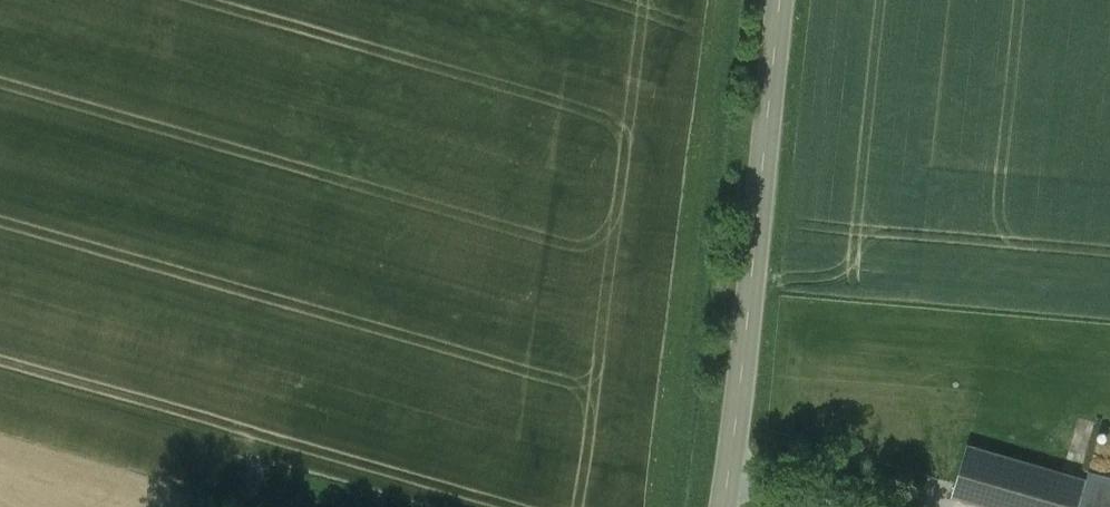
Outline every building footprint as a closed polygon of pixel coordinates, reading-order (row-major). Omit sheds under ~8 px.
[(967,446),(953,494),(996,506),(1078,506),(1086,480),(1056,471),(967,446)] [(1086,480),(1078,506),(1109,506),(1109,487),(1086,480)]
